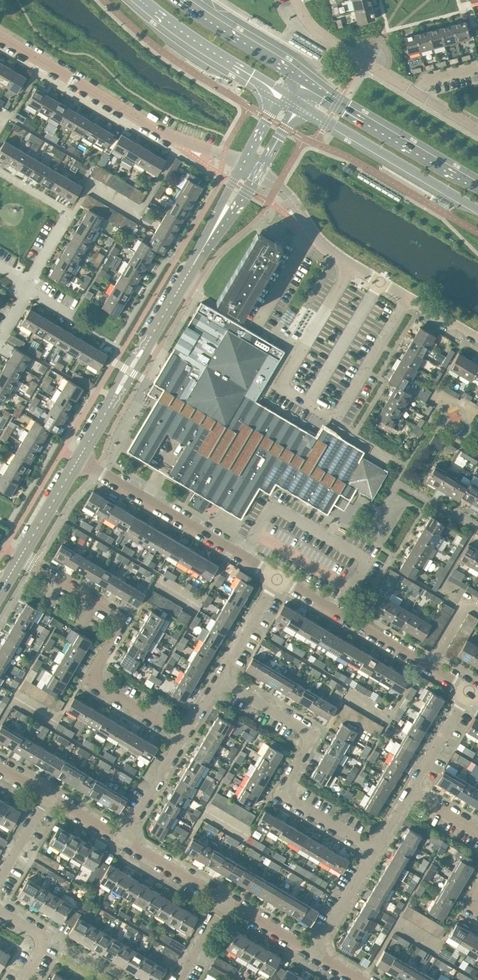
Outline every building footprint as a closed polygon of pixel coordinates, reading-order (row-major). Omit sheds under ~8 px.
[(354,10),(371,6),(370,0),(352,0),(354,10)] [(354,10),(358,23),(374,18),(371,6),(354,10)] [(453,24),(457,41),(470,38),(465,21),(453,24)] [(441,27),(445,44),(457,41),(453,24),(441,27)] [(428,30),(433,47),(445,44),(441,27),(428,30)] [(416,34),(421,50),(433,47),(428,30),(416,34)] [(404,37),(408,54),(421,50),(416,34),(404,37)] [(6,85),(15,71),(4,64),(0,70),(0,82),(6,85)] [(6,85),(17,92),(26,77),(15,71),(6,85)] [(27,103),(38,109),(47,95),(36,88),(27,103)] [(38,109),(49,116),(58,101),(47,95),(38,109)] [(49,116),(60,122),(69,108),(58,101),(49,116)] [(60,122),(71,129),(80,114),(69,108),(60,122)] [(71,129),(82,135),(91,121),(80,114),(71,129)] [(22,123),(28,126),(31,121),(26,118),(22,123)] [(28,126),(34,130),(37,125),(31,121),(28,126)] [(82,135),(93,142),(102,127),(91,121),(82,135)] [(12,128),(18,132),(21,127),(15,123),(12,128)] [(109,154),(112,148),(118,139),(112,136),(114,134),(102,127),(93,142),(105,148),(103,151),(109,154)] [(45,136),(50,139),(53,134),(48,131),(45,136)] [(28,138),(34,141),(37,136),(32,133),(28,138)] [(112,148),(123,155),(132,140),(121,133),(118,139),(112,148)] [(50,139),(56,143),(59,138),(53,134),(50,139)] [(34,141),(40,145),(43,140),(37,136),(34,141)] [(7,162),(16,147),(5,140),(0,148),(0,158),(7,162)] [(123,155),(134,162),(143,147),(132,140),(123,155)] [(67,149),(72,152),(75,147),(70,144),(67,149)] [(51,151),(56,154),(59,149),(54,146),(51,151)] [(7,162),(18,168),(27,153),(16,147),(7,162)] [(72,152),(78,156),(81,151),(75,147),(72,152)] [(134,162),(145,168),(154,153),(143,147),(134,162)] [(56,154),(62,158),(65,153),(59,149),(56,154)] [(18,168),(29,175),(38,160),(27,153),(18,168)] [(145,168),(157,175),(165,160),(154,153),(145,168)] [(163,178),(168,181),(181,160),(176,157),(163,178)] [(73,164),(78,168),(81,162),(76,159),(73,164)] [(29,175),(40,181),(49,166),(38,160),(29,175)] [(89,174),(95,178),(101,167),(96,164),(89,174)] [(40,181),(51,188),(60,173),(49,166),(40,181)] [(95,178),(100,181),(107,170),(101,167),(95,178)] [(100,181),(106,184),(112,174),(107,170),(100,181)] [(180,189),(195,198),(202,186),(197,183),(200,178),(190,172),(187,178),(180,189)] [(51,188),(62,194),(71,179),(60,173),(51,188)] [(106,184),(112,188),(118,177),(112,174),(106,184)] [(112,188),(117,191),(124,180),(118,177),(112,188)] [(62,194),(74,201),(82,186),(71,179),(62,194)] [(117,191),(123,194),(129,183),(124,180),(117,191)] [(123,194),(129,197),(135,187),(129,183),(123,194)] [(157,190),(162,193),(165,187),(160,184),(157,190)] [(129,197),(134,201),(140,190),(135,187),(129,197)] [(174,200),(189,209),(195,198),(180,189),(174,200)] [(134,201),(140,204),(146,193),(140,190),(134,201)] [(153,195),(158,198),(162,193),(157,190),(153,195)] [(82,204),(87,207),(93,197),(88,194),(82,204)] [(87,207),(89,209),(92,211),(98,200),(93,197),(87,207)] [(98,200),(92,211),(97,214),(103,203),(98,200)] [(167,211),(182,220),(189,209),(174,200),(167,211)] [(103,203),(97,214),(102,217),(108,206),(103,203)] [(102,217),(104,217),(108,220),(114,210),(108,206),(102,217)] [(144,212),(149,215),(152,209),(147,206),(144,212)] [(89,209),(82,220),(97,229),(104,217),(102,217),(97,214),(92,211),(89,209)] [(114,210),(108,220),(113,223),(120,213),(114,210)] [(161,222),(176,231),(182,220),(167,211),(161,222)] [(140,217),(145,221),(149,215),(144,212),(140,217)] [(120,213),(113,223),(119,226),(125,216),(120,213)] [(125,216),(119,226),(125,230),(131,219),(125,216)] [(131,219),(125,230),(131,233),(137,223),(131,219)] [(82,220),(75,231),(90,240),(97,229),(82,220)] [(154,233),(169,242),(176,231),(161,222),(154,233)] [(75,231),(69,242),(84,251),(90,240),(75,231)] [(216,302),(242,317),(283,247),(257,232),(216,302)] [(156,249),(163,253),(169,242),(154,233),(148,244),(156,249)] [(105,242),(110,245),(114,239),(109,236),(105,242)] [(135,251),(149,260),(156,249),(148,244),(141,240),(135,251)] [(69,242),(62,253),(77,262),(84,251),(69,242)] [(111,252),(116,255),(119,249),(114,246),(111,252)] [(128,262),(143,271),(149,260),(135,251),(128,262)] [(96,258),(101,261),(104,255),(99,252),(96,258)] [(107,258),(113,261),(116,255),(111,252),(107,258)] [(62,253),(56,264),(71,273),(77,262),(62,253)] [(92,264),(97,267),(101,261),(96,258),(92,264)] [(122,273),(136,282),(143,271),(128,262),(122,273)] [(49,275),(64,284),(68,278),(71,280),(74,275),(71,273),(56,264),(49,275)] [(98,274),(103,277),(106,271),(101,268),(98,274)] [(115,284),(130,293),(136,282),(122,273),(115,284)] [(83,280),(88,283),(91,277),(86,274),(83,280)] [(94,280),(100,283),(103,277),(98,274),(94,280)] [(79,286),(84,289),(88,283),(83,280),(79,286)] [(109,295),(123,304),(130,293),(115,284),(109,295)] [(85,296),(90,299),(93,293),(88,290),(85,296)] [(102,306),(117,315),(123,304),(109,295),(102,306)] [(163,388),(164,388),(161,393),(158,398),(133,440),(127,451),(159,469),(148,463),(155,452),(166,432),(187,444),(168,475),(195,491),(189,501),(193,503),(193,504),(204,510),(210,500),(241,518),(259,487),(270,493),(276,483),(285,489),(302,498),(317,507),(328,513),(340,492),(346,496),(350,498),(356,489),(356,488),(362,491),(361,492),(362,492),(372,498),(388,472),(361,456),(364,451),(354,445),(343,439),(332,432),(322,426),(319,431),(316,437),(315,436),(285,418),(265,406),(255,400),(284,350),(201,301),(172,351),(166,361),(162,367),(153,382),(154,382),(158,381),(159,385),(158,385),(163,388)] [(21,323),(32,330),(41,315),(30,308),(21,323)] [(32,330),(43,336),(52,321),(41,315),(32,330)] [(43,336),(54,343),(63,328),(52,321),(43,336)] [(413,337),(429,346),(435,335),(420,326),(413,337)] [(54,343),(65,349),(74,334),(63,328),(54,343)] [(7,338),(22,347),(25,342),(10,333),(7,338)] [(65,349),(76,356),(85,341),(74,334),(65,349)] [(407,348),(422,357),(429,346),(413,337),(407,348)] [(76,356),(87,363),(96,348),(85,341),(76,356)] [(27,350),(33,354),(36,349),(30,345),(27,350)] [(8,359),(23,368),(30,357),(15,348),(8,359)] [(87,363),(99,369),(107,354),(96,348),(87,363)] [(401,359),(416,368),(422,357),(407,348),(401,359)] [(33,354),(39,357),(42,352),(36,349),(33,354)] [(446,357),(450,359),(454,351),(450,349),(446,357)] [(449,368),(460,374),(469,359),(458,352),(449,368)] [(441,364),(445,367),(450,359),(446,357),(441,364)] [(49,363),(55,367),(58,362),(52,358),(49,363)] [(2,370),(17,379),(23,368),(8,359),(2,370)] [(394,369),(410,378),(416,368),(401,359),(394,369)] [(473,377),(477,368),(477,364),(469,359),(460,374),(471,381),(473,377)] [(55,367),(61,370),(64,365),(58,362),(55,367)] [(39,370),(44,373),(47,367),(42,364),(39,370)] [(388,380),(396,385),(403,389),(404,389),(410,378),(394,369),(388,380)] [(10,390),(17,379),(2,370),(0,373),(0,384),(10,390)] [(433,378),(437,380),(442,372),(438,370),(433,378)] [(71,376),(77,380),(80,375),(74,371),(71,376)] [(44,380),(49,383),(53,377),(47,374),(44,380)] [(77,380),(92,389),(95,383),(80,375),(77,380)] [(429,386),(433,388),(437,380),(433,378),(429,386)] [(61,390),(76,399),(83,388),(68,379),(61,390)] [(29,386),(34,389),(37,383),(32,380),(29,386)] [(41,386),(46,389),(49,383),(44,380),(41,386)] [(4,401),(10,390),(0,384),(0,399),(4,401)] [(390,395),(405,404),(412,394),(404,389),(403,389),(396,385),(390,395)] [(441,389),(449,393),(451,389),(444,385),(441,389)] [(25,392),(31,395),(34,389),(29,386),(25,392)] [(449,393),(457,398),(459,394),(451,389),(449,393)] [(55,401),(69,410),(76,399),(61,390),(55,401)] [(421,399),(425,402),(429,394),(425,391),(421,399)] [(462,395),(470,400),(472,396),(464,391),(462,395)] [(383,406),(399,415),(405,404),(390,395),(383,406)] [(31,402),(36,405),(39,399),(34,396),(31,402)] [(48,412),(63,421),(69,410),(55,401),(48,412)] [(16,408),(21,411),(24,405),(19,402),(16,408)] [(27,408),(33,411),(36,405),(31,402),(27,408)] [(424,412),(428,414),(433,406),(429,404),(424,412)] [(376,421),(395,432),(403,418),(399,415),(383,406),(377,417),(378,417),(376,421)] [(12,414),(17,417),(21,411),(16,408),(12,414)] [(2,415),(8,418),(11,412),(6,409),(2,415)] [(50,429),(56,433),(63,421),(48,412),(42,423),(41,423),(50,428),(50,429)] [(416,425),(420,428),(425,420),(421,418),(416,425)] [(28,431),(43,440),(50,429),(50,428),(41,423),(42,423),(35,419),(28,431)] [(4,431),(10,434),(13,429),(8,425),(4,431)] [(411,433),(415,435),(420,428),(416,425),(411,433)] [(1,437),(6,440),(10,434),(4,431),(1,437)] [(22,442),(37,450),(43,440),(28,431),(22,442)] [(429,443),(440,449),(445,441),(434,435),(429,443)] [(15,453),(30,461),(37,450),(22,442),(15,453)] [(446,447),(454,451),(456,448),(448,443),(446,447)] [(460,455),(467,460),(470,456),(462,451),(460,455)] [(9,464),(24,472),(30,461),(15,453),(9,464)] [(467,460),(475,464),(477,460),(470,456),(467,460)] [(2,475),(17,483),(24,472),(9,464),(2,475)] [(426,481),(437,487),(446,472),(435,465),(426,481)] [(437,487),(448,493),(457,478),(446,472),(437,487)] [(10,495),(17,483),(2,475),(0,478),(0,489),(10,495)] [(458,500),(461,496),(460,496),(467,484),(457,478),(448,493),(458,500)] [(471,502),(477,491),(477,485),(469,480),(467,484),(460,496),(461,496),(471,502)] [(95,511),(103,497),(93,491),(84,505),(95,511)] [(103,497),(95,511),(105,517),(114,503),(115,501),(109,497),(107,499),(103,497)] [(124,509),(114,503),(105,517),(116,524),(124,509)] [(126,530),(135,515),(124,509),(116,524),(126,530)] [(124,533),(134,540),(145,522),(135,515),(126,530),(124,533)] [(431,515),(424,526),(440,535),(446,524),(431,515)] [(80,525),(85,528),(88,523),(83,520),(80,525)] [(134,540),(145,546),(155,528),(145,522),(134,540)] [(85,528),(90,531),(93,526),(88,523),(85,528)] [(418,537),(434,546),(438,548),(444,538),(440,535),(424,526),(418,537)] [(75,533),(80,537),(83,531),(78,528),(75,533)] [(155,552),(157,548),(166,534),(155,528),(145,546),(155,552)] [(80,537),(85,540),(88,534),(83,531),(80,537)] [(101,537),(106,540),(109,535),(104,532),(101,537)] [(157,548),(168,554),(176,540),(166,534),(157,548)] [(106,540),(111,543),(114,538),(109,535),(106,540)] [(412,547),(427,557),(434,546),(418,537),(412,547)] [(457,545),(461,548),(466,540),(462,538),(457,545)] [(168,554),(178,560),(187,546),(176,540),(168,554)] [(96,546),(101,549),(104,544),(99,541),(96,546)] [(60,560),(65,562),(72,550),(62,543),(53,559),(58,562),(60,560)] [(101,549),(106,552),(109,547),(104,544),(101,549)] [(122,549),(127,553),(130,547),(125,544),(122,549)] [(470,566),(477,552),(477,549),(468,544),(459,559),(470,566)] [(453,553),(456,555),(461,548),(457,545),(453,553)] [(178,560),(189,567),(197,552),(187,546),(178,560)] [(127,553),(132,556),(135,550),(130,547),(127,553)] [(406,558),(421,567),(427,557),(412,547),(406,558)] [(65,562),(75,569),(83,556),(72,550),(65,562)] [(189,567),(199,573),(207,559),(197,552),(189,567)] [(116,558),(122,561),(125,556),(119,553),(116,558)] [(75,569),(85,575),(93,562),(83,556),(75,569)] [(122,561),(127,564),(130,559),(125,556),(122,561)] [(142,562),(147,565),(151,560),(145,557),(142,562)] [(399,569),(414,578),(421,567),(406,558),(399,569)] [(199,573),(210,579),(218,565),(207,559),(199,573)] [(449,559),(445,567),(448,569),(453,561),(449,559)] [(147,565),(153,568),(156,563),(151,560),(147,565)] [(85,575),(96,581),(103,568),(93,562),(85,575)] [(137,570),(142,573),(145,568),(140,565),(137,570)] [(440,575),(444,577),(448,569),(445,567),(440,575)] [(96,581),(106,587),(114,574),(103,568),(96,581)] [(142,573),(148,577),(151,571),(145,568),(142,573)] [(163,574),(168,577),(171,572),(166,569),(163,574)] [(389,573),(397,578),(399,574),(391,569),(389,573)] [(240,578),(234,588),(247,596),(253,585),(248,582),(251,577),(239,570),(235,576),(240,578)] [(168,577),(173,580),(177,575),(171,572),(168,577)] [(106,587),(117,593),(124,580),(114,574),(106,587)] [(217,579),(222,582),(226,577),(220,574),(217,579)] [(448,579),(456,583),(458,579),(450,575),(448,579)] [(403,581),(410,586),(413,582),(405,577),(403,581)] [(214,584),(219,587),(222,582),(217,579),(214,584)] [(117,593),(127,599),(135,587),(124,580),(117,593)] [(432,588),(436,591),(440,583),(436,580),(432,588)] [(184,586),(189,590),(192,584),(187,581),(184,586)] [(410,586),(418,590),(420,586),(413,582),(410,586)] [(461,587),(469,591),(472,587),(464,583),(461,587)] [(189,590),(194,593),(197,587),(192,584),(189,590)] [(127,599),(138,606),(145,593),(135,587),(127,599)] [(477,596),(477,594),(477,591),(472,587),(469,591),(477,596)] [(234,588),(228,599),(240,606),(247,596),(234,588)] [(147,600),(152,603),(158,593),(153,590),(147,600)] [(424,594),(432,598),(434,594),(426,590),(424,594)] [(368,607),(379,614),(388,598),(377,592),(368,607)] [(152,603),(157,606),(163,596),(158,593),(152,603)] [(205,599),(210,603),(213,597),(208,594),(205,599)] [(432,598),(439,603),(442,599),(434,594),(432,598)] [(157,606),(162,609),(168,599),(163,596),(157,606)] [(379,614),(390,620),(399,605),(388,598),(379,614)] [(162,609),(167,612),(173,601),(168,599),(162,609)] [(228,599),(221,609),(234,617),(240,606),(228,599)] [(167,612),(171,615),(178,604),(173,601),(167,612)] [(27,602),(21,613),(33,620),(40,610),(27,602)] [(441,608),(451,614),(454,609),(444,602),(441,608)] [(171,615),(176,618),(182,607),(178,604),(171,615)] [(275,618),(286,624),(294,610),(284,604),(275,618)] [(390,620),(401,626),(410,611),(399,605),(390,620)] [(211,617),(215,620),(230,628),(236,618),(234,617),(221,609),(219,608),(216,613),(215,613),(213,613),(211,617)] [(438,613),(448,619),(451,614),(441,608),(438,613)] [(176,618),(186,623),(191,615),(182,609),(176,618)] [(151,610),(145,620),(159,629),(166,618),(151,610)] [(286,624),(296,630),(305,616),(294,610),(286,624)] [(401,626),(411,633),(420,617),(410,611),(401,626)] [(476,624),(477,620),(477,618),(468,612),(465,618),(476,624)] [(21,613),(14,623),(27,631),(33,620),(21,613)] [(434,618),(445,624),(448,619),(438,613),(434,618)] [(193,620),(198,623),(201,618),(196,615),(193,620)] [(296,630),(307,637),(315,622),(305,616),(296,630)] [(50,622),(55,625),(58,620),(53,617),(50,622)] [(425,634),(428,629),(431,624),(420,617),(411,633),(422,639),(425,634)] [(431,623),(442,629),(445,624),(434,618),(431,623)] [(462,623),(473,629),(476,624),(465,618),(462,623)] [(58,620),(55,625),(60,628),(63,623),(58,620)] [(145,620),(139,631),(153,639),(159,629),(145,620)] [(190,625),(195,629),(198,623),(193,620),(190,625)] [(209,630),(222,638),(224,639),(230,628),(215,620),(209,630)] [(307,637),(317,643),(326,628),(315,622),(307,637)] [(14,623),(8,633),(21,641),(22,640),(26,643),(32,633),(27,631),(14,623)] [(428,629),(439,635),(442,629),(431,623),(431,624),(428,629)] [(459,628),(470,634),(473,629),(462,623),(459,628)] [(317,643),(328,649),(336,635),(326,628),(317,643)] [(466,639),(467,639),(470,634),(459,628),(456,633),(466,639)] [(425,634),(436,640),(439,635),(428,629),(425,634)] [(203,641),(216,648),(222,638),(209,630),(203,641)] [(139,631),(133,641),(147,650),(153,639),(139,631)] [(172,636),(177,639),(180,634),(175,631),(172,636)] [(39,637),(44,640),(47,635),(42,632),(39,637)] [(77,632),(71,642),(85,651),(91,640),(77,632)] [(8,633),(2,644),(15,651),(21,641),(8,633)] [(271,638),(276,641),(279,636),(274,633),(271,638)] [(453,639),(463,645),(466,639),(456,633),(453,639)] [(422,639),(433,645),(436,640),(425,634),(422,639)] [(328,649),(338,655),(347,641),(336,635),(328,649)] [(169,641),(174,644),(177,639),(172,636),(169,641)] [(180,641),(185,644),(189,639),(183,636),(180,641)] [(276,641),(281,644),(284,639),(279,636),(276,641)] [(35,642),(41,646),(44,640),(39,637),(35,642)] [(47,642),(52,645),(55,640),(50,637),(47,642)] [(419,644),(430,650),(433,645),(422,639),(419,644)] [(450,644),(460,650),(463,645),(453,639),(450,644)] [(457,655),(468,661),(477,646),(467,639),(466,639),(463,645),(460,650),(457,655)] [(133,641),(127,652),(141,660),(147,650),(133,641)] [(177,646),(182,649),(185,644),(180,641),(177,646)] [(197,651),(210,658),(216,648),(203,641),(197,651)] [(266,646),(271,649),(274,644),(269,641),(266,646)] [(338,655),(349,661),(357,647),(347,641),(338,655)] [(44,648),(49,651),(52,645),(47,642),(44,648)] [(71,642),(65,653),(79,661),(85,651),(71,642)] [(0,648),(0,657),(9,662),(15,651),(2,644),(0,648)] [(271,649),(276,652),(279,647),(274,644),(271,649)] [(457,655),(460,650),(450,644),(447,649),(457,655)] [(292,650),(297,653),(300,648),(295,645),(292,650)] [(477,667),(477,646),(468,661),(477,667)] [(349,661),(359,667),(367,653),(357,647),(349,661)] [(297,653),(302,656),(305,651),(300,648),(297,653)] [(454,660),(457,655),(447,649),(444,654),(454,660)] [(191,661),(203,669),(210,658),(197,651),(191,661)] [(120,662),(135,671),(138,665),(142,667),(145,662),(141,660),(127,652),(120,662)] [(159,657),(165,660),(168,655),(162,652),(159,657)] [(26,658),(31,661),(34,656),(29,653),(26,658)] [(65,653),(59,663),(73,672),(79,661),(65,653)] [(359,667),(369,673),(378,659),(367,653),(359,667)] [(287,659),(292,662),(295,657),(290,654),(287,659)] [(256,675),(263,663),(265,660),(260,657),(259,660),(253,656),(245,669),(256,675)] [(3,672),(9,662),(0,657),(0,671),(3,672)] [(156,662),(161,665),(165,660),(159,657),(156,662)] [(168,662),(173,665),(176,660),(171,657),(168,662)] [(292,662),(297,665),(300,660),(295,657),(292,662)] [(23,663),(28,666),(31,661),(26,658),(23,663)] [(35,663),(40,666),(43,661),(38,658),(35,663)] [(313,663),(318,666),(321,661),(316,658),(313,663)] [(369,673),(380,680),(388,665),(378,659),(369,673)] [(184,672),(197,679),(203,669),(191,661),(184,672)] [(318,666),(323,669),(326,664),(321,661),(318,666)] [(165,667),(170,670),(173,665),(168,662),(165,667)] [(32,668),(37,671),(40,666),(35,663),(32,668)] [(59,663),(52,674),(67,682),(73,672),(59,663)] [(256,675),(266,682),(274,669),(263,663),(256,675)] [(380,680),(390,686),(399,671),(388,665),(380,680)] [(308,671),(313,674),(316,669),(311,666),(308,671)] [(266,682),(277,688),(284,675),(274,669),(266,682)] [(313,674),(318,677),(321,672),(316,669),(313,674)] [(333,675),(339,678),(342,673),(336,670),(333,675)] [(390,686),(401,692),(409,678),(399,671),(390,686)] [(178,682),(191,690),(197,679),(184,672),(178,682)] [(339,678),(344,681),(347,676),(342,673),(339,678)] [(14,679),(19,682),(22,677),(17,674),(14,679)] [(46,684),(59,692),(61,693),(67,682),(52,674),(46,684)] [(149,679),(154,682),(157,677),(152,674),(149,679)] [(277,688),(287,694),(295,681),(284,675),(277,688)] [(154,682),(159,685),(162,680),(157,677),(154,682)] [(328,683),(334,686),(337,681),(332,678),(328,683)] [(11,684),(16,687),(19,682),(14,679),(11,684)] [(19,689),(24,692),(31,682),(26,679),(19,689)] [(287,694),(297,700),(305,687),(295,681),(287,694)] [(334,686),(339,690),(342,684),(337,681),(334,686)] [(24,692),(29,695),(35,685),(31,682),(24,692)] [(172,693),(185,700),(191,690),(178,682),(172,693)] [(354,687),(359,691),(362,685),(357,682),(354,687)] [(50,693),(55,696),(56,697),(59,692),(46,684),(45,683),(42,688),(45,690),(50,693)] [(29,695),(34,698),(40,687),(35,685),(29,695)] [(359,691),(364,694),(368,688),(362,685),(359,691)] [(34,698),(39,701),(45,690),(42,688),(40,687),(34,698)] [(297,700),(308,706),(315,694),(305,687),(297,700)] [(408,692),(414,695),(417,690),(412,687),(408,692)] [(425,702),(438,709),(444,698),(428,689),(422,699),(425,702)] [(39,701),(44,703),(50,693),(45,690),(39,701)] [(405,697),(411,700),(414,695),(408,692),(405,697)] [(44,703),(48,706),(55,696),(50,693),(44,703)] [(308,706),(318,712),(326,700),(315,694),(308,706)] [(2,700),(7,703),(10,698),(5,695),(2,700)] [(375,700),(380,703),(383,698),(378,695),(375,700)] [(48,706),(53,709),(59,699),(56,697),(55,696),(48,706)] [(77,716),(85,703),(74,697),(67,709),(77,716)] [(380,703),(385,706),(388,701),(383,698),(380,703)] [(53,709),(58,712),(64,702),(59,699),(53,709)] [(318,712),(329,719),(336,706),(326,700),(318,712)] [(419,712),(432,719),(438,709),(425,702),(419,712)] [(88,722),(95,709),(85,703),(77,716),(88,722)] [(339,713),(344,716),(350,706),(345,703),(339,713)] [(344,716),(348,719),(355,709),(350,706),(344,716)] [(396,713),(401,716),(404,710),(399,707),(396,713)] [(98,728),(106,715),(95,709),(88,722),(98,728)] [(348,719),(353,722),(359,712),(355,709),(348,719)] [(15,715),(20,718),(23,713),(18,710),(15,715)] [(353,722),(358,725),(364,715),(359,712),(353,722)] [(413,722),(425,730),(432,719),(419,712),(413,722)] [(20,718),(25,721),(28,716),(23,713),(20,718)] [(393,718),(398,721),(401,716),(396,713),(393,718)] [(108,734),(116,721),(106,715),(98,728),(96,732),(106,738),(108,734)] [(212,726),(225,733),(231,722),(218,715),(212,726)] [(358,725),(363,728),(369,717),(364,715),(358,725)] [(363,728),(368,731),(374,720),(369,717),(363,728)] [(477,737),(477,736),(477,719),(475,717),(467,730),(477,737)] [(368,731),(372,733),(378,723),(374,720),(368,731)] [(119,740),(126,728),(116,721),(108,734),(119,740)] [(35,727),(40,730),(44,725),(38,722),(35,727)] [(406,733),(419,740),(425,730),(413,722),(406,733)] [(4,744),(13,729),(2,723),(0,727),(0,741),(4,744)] [(61,731),(66,734),(69,729),(59,723),(56,728),(61,731)] [(336,733),(350,742),(354,744),(360,733),(342,723),(336,733)] [(372,733),(377,736),(383,726),(378,723),(372,733)] [(40,730),(46,733),(49,728),(44,725),(40,730)] [(206,736),(218,744),(225,733),(212,726),(206,736)] [(129,747),(137,734),(126,728),(119,740),(129,747)] [(384,733),(389,736),(392,731),(387,728),(384,733)] [(4,744),(15,750),(23,736),(13,729),(4,744)] [(66,734),(71,737),(75,732),(69,729),(66,734)] [(241,735),(246,738),(249,733),(244,730),(241,735)] [(246,738),(251,741),(254,736),(249,733),(246,738)] [(330,744),(344,752),(350,742),(336,733),(330,744)] [(381,739),(386,742),(389,736),(384,733),(381,739)] [(400,743),(413,751),(419,740),(406,733),(400,743)] [(56,740),(61,743),(64,738),(59,734),(56,740)] [(138,756),(140,753),(147,740),(137,734),(129,747),(127,750),(138,756)] [(15,750),(25,756),(33,742),(23,736),(15,750)] [(200,746),(212,754),(218,744),(206,736),(200,746)] [(61,743),(66,746),(70,741),(64,738),(61,743)] [(82,743),(87,746),(90,741),(85,738),(82,743)] [(140,753),(150,759),(158,746),(147,740),(140,753)] [(87,746),(92,749),(95,744),(90,741),(87,746)] [(25,756),(35,762),(44,748),(33,742),(25,756)] [(394,754),(407,761),(413,751),(400,743),(394,754)] [(324,754),(338,763),(344,752),(330,744),(324,754)] [(363,749),(368,752),(371,747),(366,744),(363,749)] [(230,750),(235,753),(238,748),(233,745),(230,750)] [(262,755),(276,764),(283,753),(268,745),(262,755)] [(193,757),(206,764),(212,754),(200,746),(193,757)] [(462,751),(467,754),(470,749),(465,746),(462,751)] [(77,752),(82,755),(85,750),(80,747),(77,752)] [(35,762),(46,768),(54,754),(44,748),(35,762)] [(360,754),(365,757),(368,752),(363,749),(360,754)] [(371,754),(377,757),(380,752),(375,749),(371,754)] [(467,754),(472,757),(475,752),(470,749),(467,754)] [(82,755),(87,758),(90,753),(85,750),(82,755)] [(103,756),(108,759),(111,754),(106,750),(103,756)] [(227,755),(232,758),(235,753),(230,750),(227,755)] [(238,755),(244,758),(247,753),(242,750),(238,755)] [(46,768),(56,775),(65,760),(54,754),(46,768)] [(108,759),(113,762),(116,757),(111,754),(108,759)] [(318,765),(332,773),(338,763),(324,754),(318,765)] [(368,759),(374,762),(377,757),(371,754),(368,759)] [(388,764),(401,772),(407,761),(394,754),(388,764)] [(457,759),(462,763),(465,757),(460,754),(457,759)] [(235,760),(241,764),(244,758),(238,755),(235,760)] [(256,766),(270,774),(276,764),(262,755),(256,766)] [(187,767),(200,775),(206,764),(193,757),(187,767)] [(462,763),(467,766),(470,760),(465,757),(462,763)] [(98,764),(103,767),(106,762),(101,759),(98,764)] [(56,775),(67,781),(75,766),(65,760),(56,775)] [(103,767),(108,770),(111,765),(106,762),(103,767)] [(124,768),(129,771),(132,766),(127,763),(124,768)] [(382,774),(395,782),(401,772),(388,764),(382,774)] [(311,775),(329,786),(335,775),(332,773),(318,765),(311,775)] [(354,765),(351,770),(356,773),(359,768),(354,765)] [(67,781),(77,787),(86,773),(75,766),(67,781)] [(129,771),(134,774),(137,769),(132,766),(129,771)] [(217,771),(223,774),(226,769),(221,766),(217,771)] [(250,776),(264,784),(270,774),(256,766),(250,776)] [(181,778),(194,785),(200,775),(187,767),(181,778)] [(436,782),(447,788),(455,775),(444,768),(436,782)] [(348,775),(353,778),(356,773),(351,770),(348,775)] [(359,775),(364,778),(367,773),(362,770),(359,775)] [(119,777),(124,780),(127,775),(122,771),(119,777)] [(214,776),(220,779),(223,774),(217,771),(214,776)] [(226,776),(231,779),(234,774),(229,771),(226,776)] [(77,787),(87,793),(96,779),(86,773),(77,787)] [(376,785),(388,792),(395,782),(382,774),(376,785)] [(124,780),(129,783),(132,778),(127,775),(124,780)] [(356,780),(361,783),(364,778),(359,775),(356,780)] [(447,788),(457,795),(465,781),(455,775),(447,788)] [(223,781),(228,784),(231,779),(226,776),(223,781)] [(244,786),(258,795),(264,784),(250,776),(244,786)] [(175,788),(188,796),(194,785),(181,778),(175,788)] [(87,793),(98,799),(106,785),(96,779),(87,793)] [(457,795),(468,801),(476,787),(465,781),(457,795)] [(98,799),(108,805),(117,791),(106,785),(98,799)] [(369,795),(382,803),(388,792),(376,785),(369,795)] [(237,797),(251,806),(258,795),(244,786),(237,797)] [(205,792),(210,795),(213,790),(208,787),(205,792)] [(340,792),(345,795),(348,790),(343,787),(340,792)] [(477,807),(477,788),(476,787),(468,801),(477,807)] [(169,798),(181,806),(188,796),(175,788),(169,798)] [(345,795),(350,798),(353,793),(348,790),(345,795)] [(108,805),(119,812),(127,797),(117,791),(108,805)] [(202,797),(207,800),(210,795),(205,792),(202,797)] [(211,802),(216,805),(222,795),(217,792),(211,802)] [(216,805),(220,808),(227,798),(222,795),(216,805)] [(363,806),(376,813),(382,803),(369,795),(363,806)] [(163,809),(175,816),(181,806),(169,798),(163,809)] [(220,808),(225,811),(231,800),(227,798),(220,808)] [(9,804),(0,799),(0,819),(9,804)] [(225,811),(230,813),(236,803),(231,800),(225,811)] [(230,813),(235,816),(241,806),(236,803),(230,813)] [(10,828),(20,811),(9,804),(0,819),(0,822),(10,828)] [(235,816),(240,819),(246,809),(241,806),(235,816)] [(193,813),(198,816),(201,811),(196,807),(193,813)] [(156,819),(169,827),(175,816),(163,809),(156,819)] [(240,819),(244,822),(250,812),(246,809),(240,819)] [(265,833),(268,829),(276,816),(265,810),(255,827),(265,833)] [(244,822),(249,825),(255,815),(250,812),(244,822)] [(190,818),(195,821),(198,816),(193,813),(190,818)] [(268,829),(278,835),(286,822),(276,816),(268,829)] [(150,830),(163,837),(169,827),(156,819),(150,830)] [(278,835),(289,841),(296,828),(286,822),(278,835)] [(205,828),(211,831),(214,826),(209,823),(205,828)] [(49,842),(60,849),(70,832),(59,826),(49,842)] [(211,831),(216,834),(219,829),(214,826),(211,831)] [(180,833),(186,837),(189,831),(184,828),(180,833)] [(289,841),(299,847),(307,835),(296,828),(289,841)] [(403,839),(416,846),(422,836),(409,828),(403,839)] [(60,849),(71,856),(81,839),(70,832),(60,849)] [(177,839),(183,842),(186,837),(180,833),(177,839)] [(310,853),(317,841),(319,838),(312,834),(311,837),(307,835),(299,847),(310,853)] [(226,840),(231,843),(234,838),(229,835),(226,840)] [(185,850),(195,857),(204,842),(193,836),(185,850)] [(231,843),(237,846),(240,841),(234,838),(231,843)] [(71,856),(82,862),(92,845),(81,839),(71,856)] [(252,844),(257,847),(260,842),(255,839),(252,844)] [(397,849),(410,857),(416,846),(403,839),(397,849)] [(206,863),(214,849),(217,844),(212,840),(209,846),(204,842),(195,857),(206,863)] [(310,853),(320,860),(328,847),(317,841),(310,853)] [(257,847),(262,850),(265,845),(260,842),(257,847)] [(432,848),(437,851),(440,846),(435,843),(432,848)] [(91,872),(96,875),(104,862),(99,859),(103,852),(92,845),(82,862),(93,868),(91,872)] [(437,851),(442,855),(445,849),(440,846),(437,851)] [(216,869),(225,855),(227,850),(222,847),(219,852),(214,849),(206,863),(216,869)] [(247,853),(252,856),(255,850),(250,847),(247,853)] [(320,860),(331,866),(338,853),(328,847),(320,860)] [(391,859),(403,867),(410,857),(397,849),(391,859)] [(453,868),(467,877),(474,866),(469,863),(472,858),(457,849),(454,855),(459,858),(453,868)] [(252,856),(257,859),(260,854),(255,850),(252,856)] [(36,857),(51,866),(54,860),(39,851),(36,857)] [(273,856),(278,859),(281,854),(276,851),(273,856)] [(331,866),(341,872),(349,859),(338,853),(331,866)] [(278,859),(283,862),(286,857),(281,854),(278,859)] [(216,869),(227,875),(235,861),(225,855),(216,869)] [(421,863),(426,866),(429,861),(424,858),(421,863)] [(384,870),(397,877),(403,867),(391,859),(384,870)] [(30,866),(45,875),(48,869),(34,860),(30,866)] [(51,866),(56,869),(59,863),(54,860),(51,866)] [(268,865),(273,868),(276,863),(271,860),(268,865)] [(227,875),(237,881),(245,867),(235,861),(227,875)] [(100,881),(111,887),(121,871),(110,864),(109,865),(104,862),(96,875),(101,878),(100,881)] [(273,868),(278,871),(281,866),(276,863),(273,868)] [(418,868),(423,872),(426,866),(421,863),(418,868)] [(429,868),(435,871),(438,866),(432,863),(429,868)] [(294,869),(299,872),(302,867),(297,864),(294,869)] [(237,881),(247,888),(256,873),(245,867),(237,881)] [(299,872),(309,878),(312,873),(302,867),(299,872)] [(426,874),(431,877),(435,871),(429,868),(426,874)] [(447,879),(461,887),(467,877),(453,868),(447,879)] [(378,880),(391,888),(397,877),(384,870),(378,880)] [(111,887),(122,894),(132,877),(121,871),(111,887)] [(289,877),(294,880),(297,875),(292,872),(289,877)] [(247,888),(258,894),(266,880),(256,873),(247,888)] [(309,878),(320,884),(323,879),(312,873),(309,878)] [(294,880),(299,883),(302,878),(297,875),(294,880)] [(122,894),(133,900),(143,883),(132,877),(122,894)] [(18,895),(29,902),(39,885),(28,878),(18,895)] [(320,884),(325,887),(328,882),(323,879),(320,884)] [(408,884),(414,887),(417,882),(411,879),(408,884)] [(441,889),(455,898),(461,887),(447,879),(441,889)] [(258,894),(268,900),(277,886),(266,880),(258,894)] [(372,891),(385,898),(391,888),(378,880),(372,891)] [(133,900),(144,907),(154,890),(143,883),(133,900)] [(309,890),(315,893),(318,887),(313,884),(309,890)] [(405,889),(411,892),(414,887),(408,884),(405,889)] [(417,889),(422,892),(425,887),(420,884),(417,889)] [(29,902),(40,908),(50,892),(39,885),(29,902)] [(268,900),(279,906),(287,892),(277,886),(268,900)] [(315,893),(320,896),(323,891),(318,887),(315,893)] [(414,895),(419,898),(422,892),(417,889),(414,895)] [(435,900),(449,908),(455,898),(441,889),(435,900)] [(144,907),(155,913),(164,896),(154,890),(144,907)] [(366,901),(379,909),(385,898),(372,891),(366,901)] [(40,908),(51,915),(60,898),(50,892),(40,908)] [(279,906),(289,912),(297,898),(287,892),(279,906)] [(155,913),(165,919),(175,903),(164,896),(155,913)] [(63,920),(68,923),(75,910),(70,907),(72,905),(60,898),(51,915),(62,921),(63,920)] [(289,912),(299,918),(308,904),(297,898),(289,912)] [(396,905),(401,908),(404,903),(399,900),(396,905)] [(428,910),(442,919),(449,908),(435,900),(428,910)] [(360,912),(373,919),(379,909),(366,901),(360,912)] [(165,919),(176,926),(186,909),(175,903),(165,919)] [(299,918),(310,925),(319,911),(308,904),(299,918)] [(393,910),(398,913),(401,908),(396,905),(393,910)] [(402,915),(407,918),(413,908),(408,905),(402,915)] [(407,918),(411,921),(418,911),(413,908),(407,918)] [(176,926),(187,933),(197,916),(186,909),(176,926)] [(69,934),(80,940),(90,924),(79,917),(81,913),(75,910),(68,923),(73,926),(69,934)] [(411,921),(416,924),(422,914),(418,911),(411,921)] [(354,922),(366,930),(373,919),(360,912),(354,922)] [(416,924),(421,927),(427,917),(422,914),(416,924)] [(421,927),(426,930),(432,919),(427,917),(421,927)] [(426,930),(430,932),(437,922),(432,919),(426,930)] [(384,926),(389,929),(392,924),(387,921),(384,926)] [(347,932),(360,940),(366,930),(354,922),(347,932)] [(430,932),(435,935),(441,925),(437,922),(430,932)] [(459,942),(467,929),(456,923),(449,935),(459,942)] [(80,940),(91,947),(101,930),(90,924),(80,940)] [(435,935),(440,938),(446,928),(441,925),(435,935)] [(381,931),(386,934),(389,929),(384,926),(381,931)] [(470,948),(477,935),(467,929),(459,942),(470,948)] [(91,947),(101,953),(111,936),(101,930),(91,947)] [(226,947),(237,954),(247,937),(236,931),(226,947)] [(340,948),(351,955),(356,947),(360,949),(364,942),(360,940),(347,932),(345,936),(342,935),(338,941),(343,944),(340,948)] [(161,939),(166,942),(170,937),(165,933),(161,939)] [(477,958),(477,936),(477,935),(470,948),(466,955),(476,961),(477,958)] [(101,953),(112,960),(122,943),(111,936),(101,953)] [(397,941),(402,944),(405,939),(400,936),(397,941)] [(166,942),(181,951),(185,945),(170,937),(166,942)] [(237,954),(248,960),(258,944),(247,937),(237,954)] [(402,944),(407,947),(410,942),(405,939),(402,944)] [(371,947),(377,950),(380,945),(375,941),(371,947)] [(112,960),(123,966),(133,949),(122,943),(112,960)] [(248,960),(259,967),(269,950),(258,944),(248,960)] [(161,952),(176,960),(179,954),(164,946),(161,952)] [(368,952),(374,955),(377,950),(371,947),(368,952)] [(9,953),(0,948),(0,969),(9,953)] [(417,953),(423,956),(426,951),(420,948),(417,953)] [(123,966),(134,972),(144,956),(133,949),(123,966)] [(376,964),(386,970),(395,956),(384,949),(376,964)] [(273,979),(274,979),(281,967),(276,964),(280,957),(269,950),(259,967),(270,973),(268,977),(273,979)] [(423,956),(428,959),(431,954),(426,951),(423,956)] [(443,957),(448,960),(451,955),(446,952),(443,957)] [(448,960),(454,963),(457,958),(451,955),(448,960)] [(134,972),(145,979),(155,962),(144,956),(134,972)] [(213,962),(228,970),(231,965),(217,956),(213,962)] [(386,970),(397,976),(405,962),(395,956),(386,970)] [(438,966),(443,969),(446,963),(441,960),(438,966)] [(147,979),(159,979),(166,969),(155,962),(145,979),(147,979)] [(404,979),(409,979),(416,968),(405,962),(397,976),(404,979)] [(443,969),(448,972),(452,967),(446,963),(443,969)] [(464,969),(469,972),(472,967),(467,964),(464,969)] [(208,971),(222,979),(226,974),(211,965),(208,971)] [(228,970),(233,974),(237,968),(231,965),(228,970)] [(298,976),(287,969),(286,970),(281,967),(274,979),(296,979),(298,976)] [(469,972),(474,975),(477,970),(472,967),(469,972)] [(426,974),(416,968),(409,979),(423,979),(426,974)]
